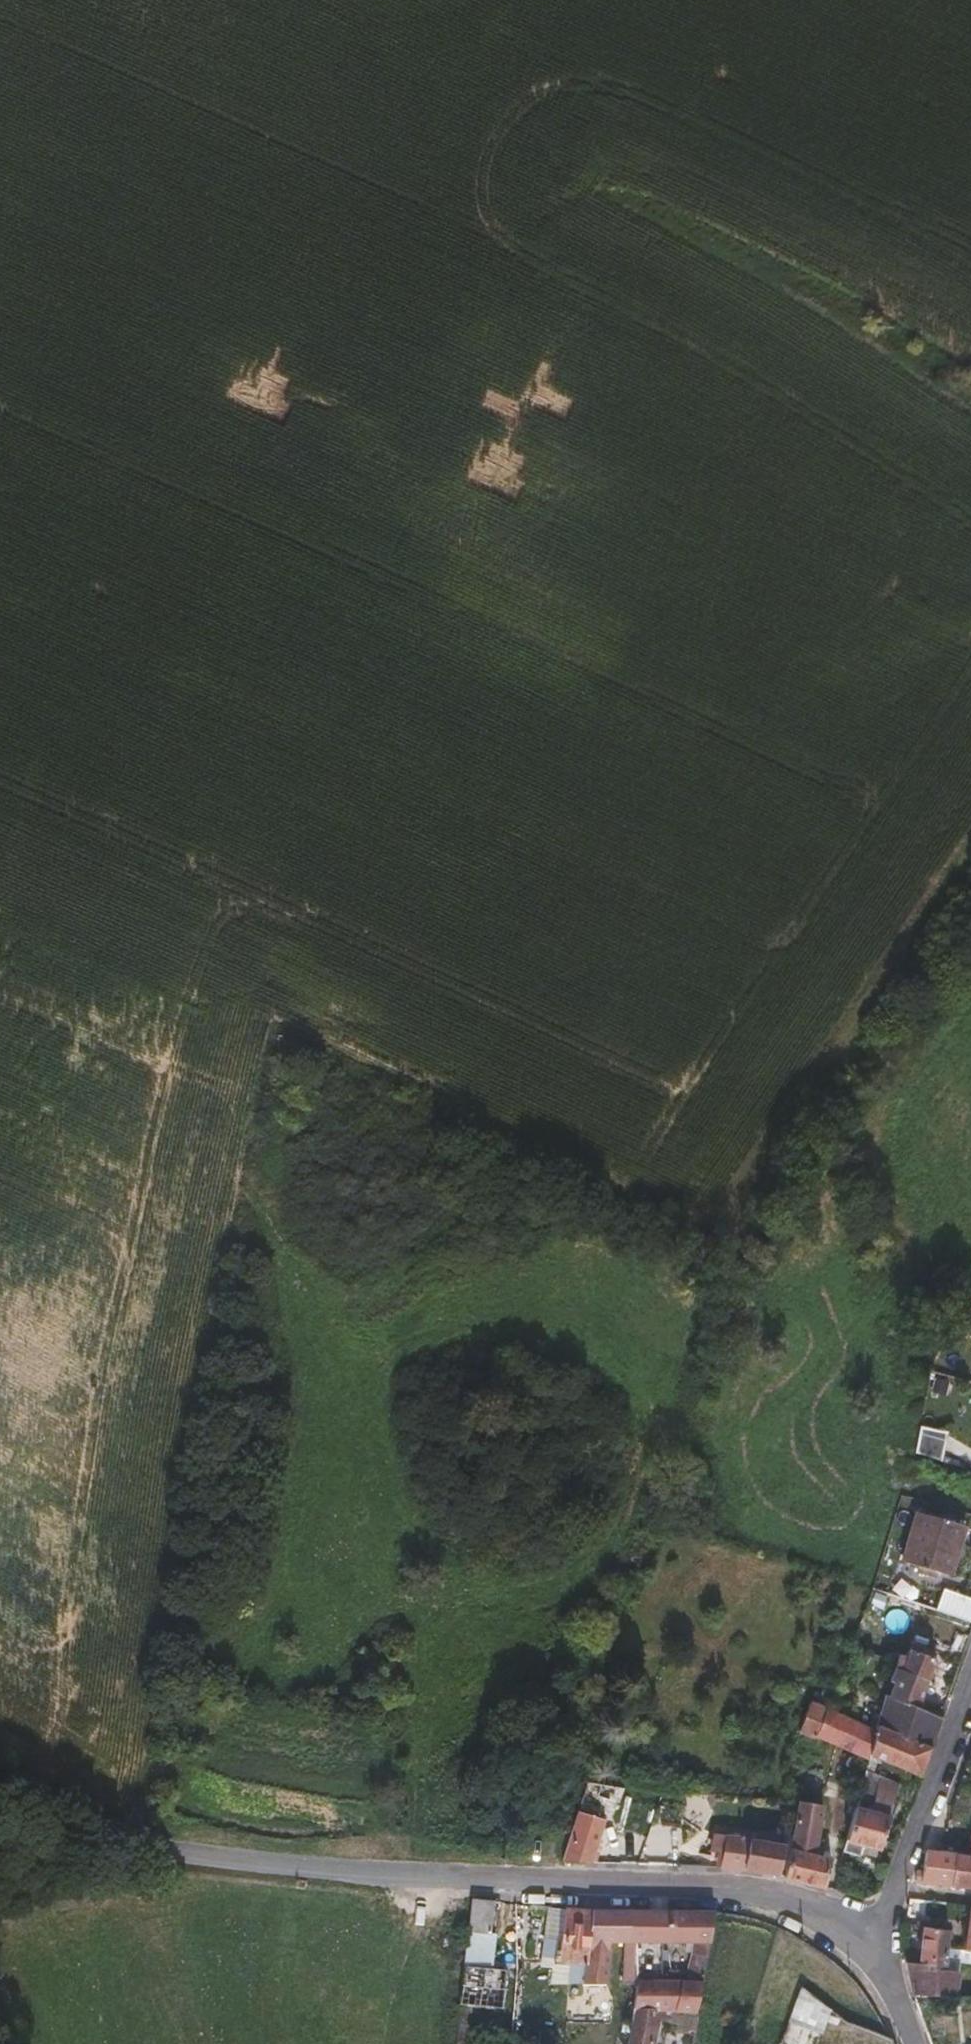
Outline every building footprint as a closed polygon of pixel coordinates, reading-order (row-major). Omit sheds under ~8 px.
[(955,1465),(963,1437),(936,1429),(930,1457),(955,1465)] [(970,1534),(970,1533),(926,1517),(909,1561),(950,1574),(956,1574),(970,1534)] [(950,1574),(909,1561),(907,1566),(919,1571),(931,1574),(950,1574)] [(931,1588),(936,1577),(919,1571),(914,1581),(931,1588)] [(952,1583),(956,1574),(950,1574),(931,1574),(919,1571),(936,1577),(952,1583)] [(957,1591),(950,1611),(970,1619),(970,1597),(957,1591)] [(911,1704),(932,1654),(912,1646),(908,1654),(894,1649),(883,1692),(911,1704)] [(932,1724),(936,1715),(911,1704),(883,1692),(872,1726),(927,1748),(932,1724)] [(819,1735),(830,1709),(830,1707),(815,1700),(804,1729),(819,1735)] [(866,1753),(872,1726),(830,1709),(819,1735),(866,1753)] [(920,1774),(927,1748),(872,1726),(866,1753),(862,1771),(872,1775),(879,1756),(920,1774)] [(875,1858),(892,1798),(912,1805),(916,1791),(872,1775),(862,1771),(844,1850),(875,1858)] [(590,1855),(603,1811),(577,1803),(561,1854),(590,1855)] [(813,1821),(816,1808),(796,1803),(793,1818),(813,1821)] [(809,1844),(813,1821),(793,1818),(789,1840),(809,1844)] [(776,1867),(780,1837),(726,1829),(720,1858),(752,1864),(776,1867)] [(827,1879),(832,1849),(809,1844),(789,1840),(783,1869),(827,1879)] [(965,1889),(968,1857),(943,1854),(941,1876),(940,1886),(965,1889)] [(940,1886),(941,1876),(934,1875),(932,1885),(940,1886)] [(495,1966),(502,1903),(480,1900),(469,2004),(479,2005),(511,2009),(516,1969),(495,1966)] [(596,1982),(604,1915),(556,1909),(550,1961),(576,1963),(575,1981),(596,1982)] [(716,1980),(727,1912),(641,1914),(640,1945),(646,1945),(704,1942),(703,1963),(706,1964),(704,1981),(716,1980)] [(618,1973),(620,1945),(637,1945),(640,1945),(641,1914),(604,1915),(596,1982),(629,1983),(629,1973),(618,1973)] [(957,1967),(961,1938),(938,1934),(934,1972),(955,1976),(957,1967)] [(646,1984),(647,1968),(646,1945),(640,1945),(637,1945),(638,1984),(646,1984)] [(671,1982),(670,1966),(647,1968),(646,1984),(671,1982)] [(966,1978),(967,1968),(957,1967),(955,1976),(966,1978)] [(963,2002),(966,1978),(955,1976),(934,1972),(920,1969),(929,2003),(963,2002)] [(716,1980),(704,1981),(671,1982),(646,1984),(641,2015),(637,2043),(662,2043),(667,2013),(694,2012),(710,2011),(716,1980)] [(641,2015),(646,1984),(638,1984),(633,2014),(641,2015)] [(846,2037),(855,2018),(856,2015),(814,1985),(806,2009),(846,2037)] [(479,2005),(469,2004),(465,2043),(475,2043),(479,2005)] [(710,2011),(694,2012),(689,2043),(705,2043),(710,2011)]
